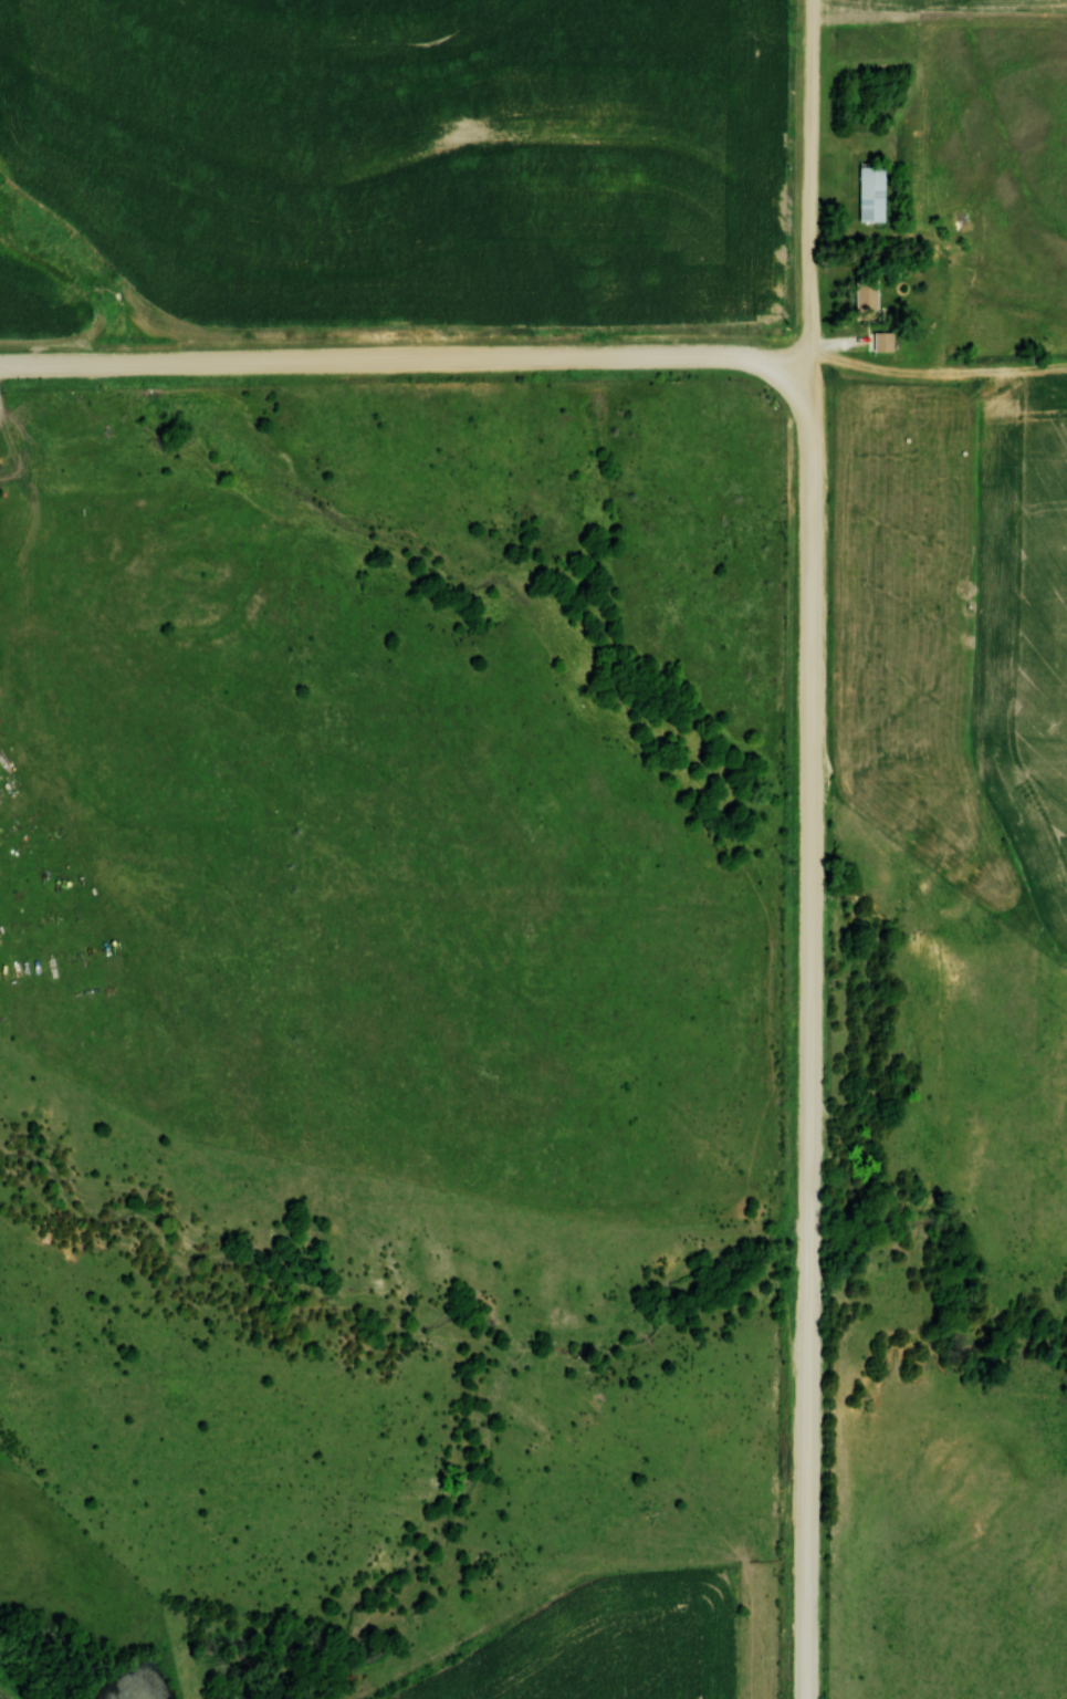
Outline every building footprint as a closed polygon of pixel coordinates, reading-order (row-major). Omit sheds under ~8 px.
[(858,222),(882,222),(882,162),(858,162),(858,222)] [(875,314),(875,282),(855,282),(855,314),(875,314)]
